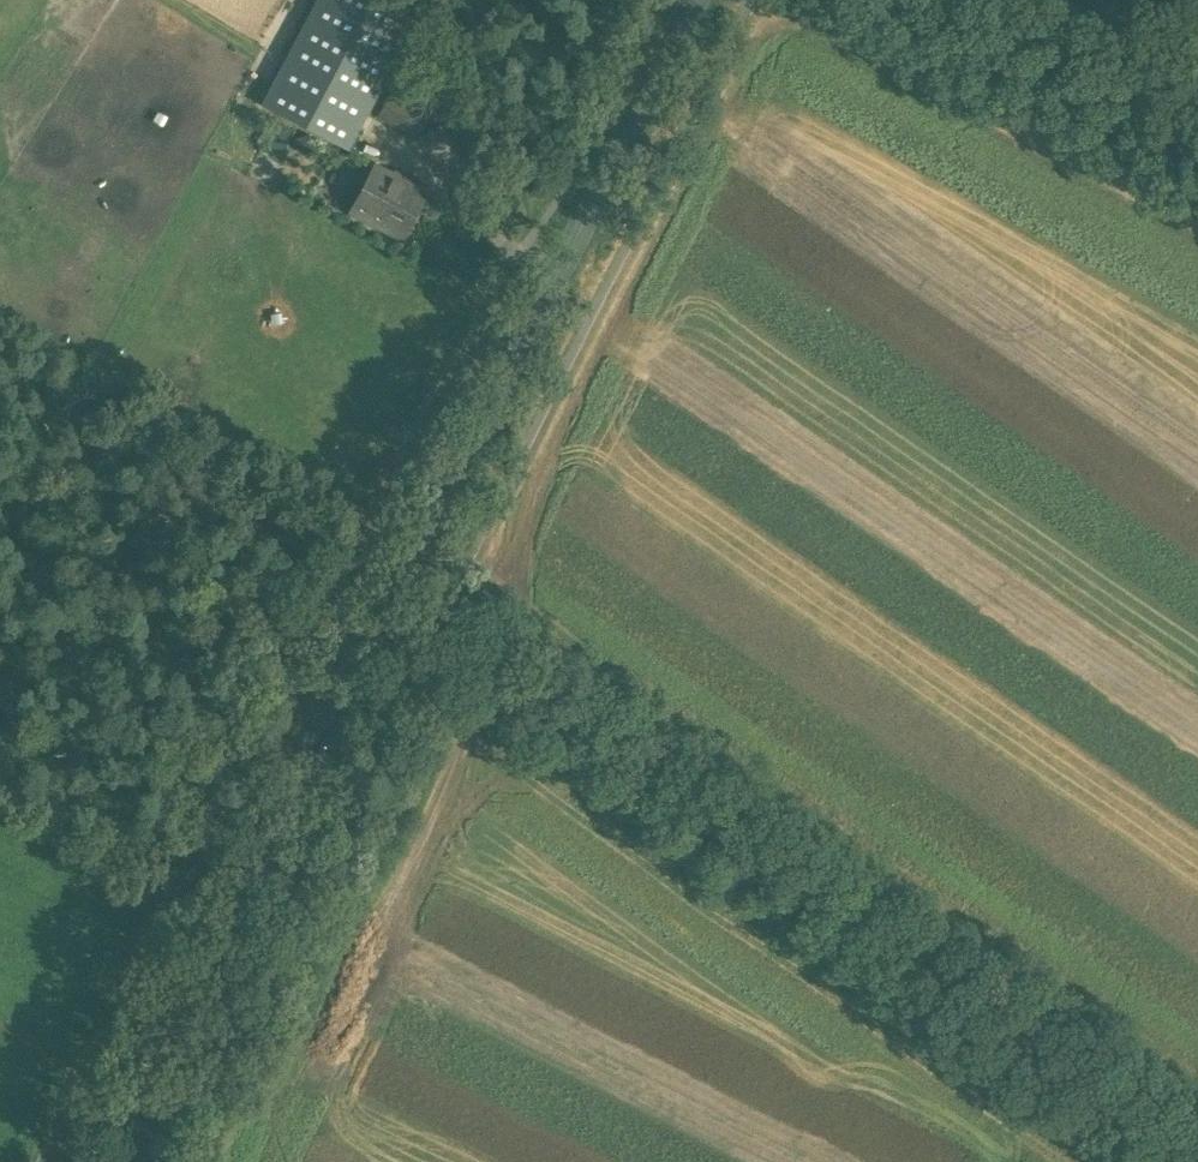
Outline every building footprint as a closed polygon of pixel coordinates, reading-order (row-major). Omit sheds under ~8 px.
[(263,105),(348,150),(415,22),(373,0),(318,0),(263,105)] [(433,107),(393,86),(380,113),(418,133),(433,107)] [(282,134),(267,151),(286,168),(301,152),(282,134)] [(427,192),(377,165),(352,211),(402,238),(427,192)]
